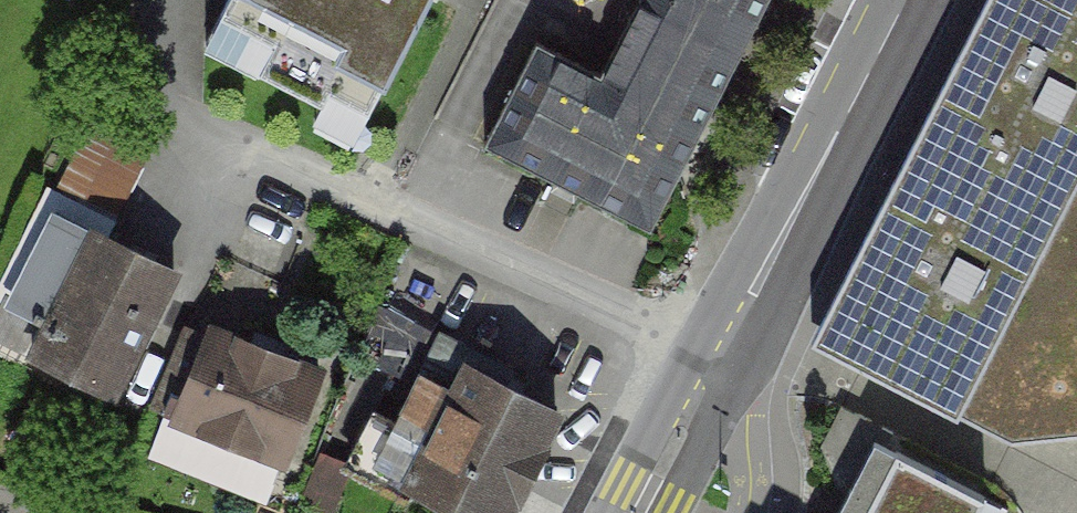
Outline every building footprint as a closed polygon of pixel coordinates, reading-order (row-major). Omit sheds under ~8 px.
[(361,122),(423,0),(227,0),(205,43),(361,122)] [(703,126),(767,0),(637,0),(599,73),(703,126)] [(1076,152),(1076,0),(985,0),(911,148),(1042,216),(1076,152)] [(703,126),(599,73),(536,42),(483,144),(640,224),(655,219),(703,126)] [(55,192),(114,222),(159,134),(100,104),(55,192)] [(941,408),(1042,216),(911,148),(810,340),(941,408)] [(1042,216),(941,408),(1010,443),(1076,436),(1076,152),(1042,216)] [(112,391),(173,271),(57,212),(9,306),(45,325),(32,352),(112,391)] [(283,457),(319,371),(281,356),(287,343),(255,330),(250,344),(211,328),(207,340),(185,331),(154,405),(283,457)] [(556,411),(457,361),(465,346),(441,334),(396,421),(374,409),(346,462),(407,493),(413,482),(473,512),(504,512),(515,492),(516,493),(540,446),(538,445),(556,411)] [(836,411),(817,476),(859,488),(878,423),(836,411)] [(984,496),(895,450),(863,512),(975,512),(984,496)]
